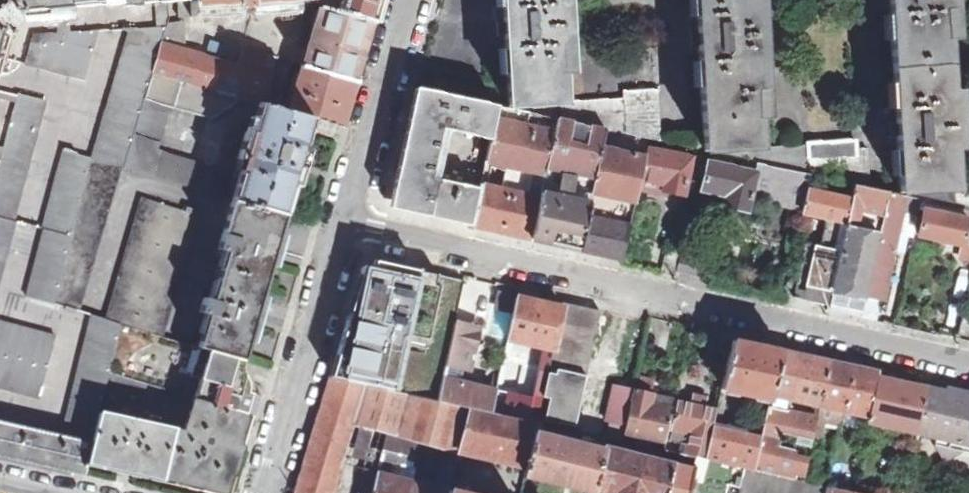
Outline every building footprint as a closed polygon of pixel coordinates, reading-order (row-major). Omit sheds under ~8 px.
[(9,28),(19,22),(18,19),(58,16),(70,16),(70,7),(69,0),(0,0),(0,63),(9,28)] [(183,16),(240,13),(240,6),(250,5),(250,12),(297,8),(296,0),(182,0),(183,16)] [(320,7),(373,21),(373,20),(379,0),(322,0),(320,7)] [(503,15),(505,46),(508,99),(508,106),(564,104),(562,69),(561,58),(561,47),(570,46),(568,5),(559,5),(558,0),(502,0),(503,15)] [(698,14),(706,151),(761,149),(758,107),(757,94),(765,94),(759,0),(697,0),(698,14)] [(897,123),(902,193),(955,192),(955,189),(952,147),(961,147),(958,91),(949,92),(945,11),(955,11),(954,0),(890,0),(897,123)] [(171,1),(157,1),(159,26),(170,25),(171,21),(172,17),(171,1)] [(373,21),(320,7),(303,64),(356,79),(373,21)] [(70,16),(58,16),(58,32),(59,44),(72,43),(71,31),(70,16)] [(171,21),(170,25),(164,43),(187,49),(185,30),(171,21)] [(159,26),(133,27),(94,159),(124,167),(127,169),(155,73),(164,43),(170,25),(159,26)] [(71,31),(72,43),(59,44),(31,45),(26,62),(87,78),(101,30),(71,31)] [(58,32),(33,33),(31,45),(59,44),(58,32)] [(187,49),(164,43),(155,73),(241,98),(261,103),(265,105),(279,57),(245,46),(240,65),(187,49)] [(356,79),(303,64),(290,112),(313,119),(342,127),(356,79)] [(127,169),(209,193),(216,171),(203,168),(205,163),(160,149),(172,107),(219,120),(222,113),(228,114),(238,110),(241,98),(155,73),(127,169)] [(417,87),(392,196),(400,209),(471,225),(483,173),(470,170),(466,185),(439,179),(436,189),(430,188),(443,128),(491,140),(498,105),(417,87)] [(18,101),(19,97),(0,92),(0,96),(18,101)] [(564,104),(565,120),(606,129),(651,139),(662,142),(658,92),(625,93),(626,100),(578,103),(564,104)] [(15,220),(47,105),(19,97),(18,101),(13,120),(3,157),(0,156),(0,216),(15,220)] [(265,105),(261,103),(252,132),(247,131),(240,158),(246,159),(234,200),(285,216),(296,180),(301,182),(303,173),(301,172),(303,163),(306,164),(307,160),(310,150),(305,148),(309,132),(313,119),(290,112),(265,105)] [(471,225),(531,238),(557,118),(508,107),(498,105),(491,140),(483,173),(471,225)] [(3,157),(13,120),(3,118),(0,130),(0,156),(3,157)] [(531,238),(581,250),(588,216),(594,191),(602,149),(606,129),(565,120),(557,118),(531,238)] [(606,129),(602,149),(647,159),(648,149),(651,139),(606,129)] [(761,149),(761,164),(809,174),(860,186),(872,189),(869,148),(858,149),(856,141),(810,144),(810,146),(761,149)] [(594,191),(637,201),(639,190),(641,184),(647,159),(602,149),(594,191)] [(648,149),(647,159),(641,184),(665,189),(664,190),(685,194),(692,158),(648,149)] [(90,157),(66,150),(46,228),(47,229),(73,236),(90,157)] [(94,159),(90,157),(73,236),(57,305),(81,312),(101,240),(124,167),(94,159)] [(756,173),(709,162),(703,192),(729,197),(727,206),(748,211),(751,198),(756,173)] [(759,163),(756,173),(751,198),(772,203),(793,208),(802,210),(806,190),(809,174),(761,164),(759,163)] [(664,190),(665,189),(641,184),(639,190),(664,194),(664,190)] [(872,189),(860,186),(856,200),(850,224),(842,253),(828,305),(827,310),(861,317),(894,194),(872,189)] [(956,207),(968,210),(968,188),(955,189),(955,192),(956,207)] [(802,210),(801,213),(850,224),(856,200),(806,190),(802,210)] [(894,194),(861,317),(873,320),(879,298),(884,299),(907,213),(918,216),(920,210),(922,200),(894,194)] [(108,319),(123,324),(165,336),(200,212),(189,208),(188,211),(145,198),(108,319)] [(285,216),(234,200),(219,253),(226,255),(214,300),(205,297),(202,312),(209,315),(200,347),(242,359),(244,360),(285,216)] [(922,200),(920,210),(926,210),(920,235),(965,245),(965,243),(968,243),(968,210),(956,207),(922,200)] [(920,210),(918,216),(915,235),(920,235),(926,210),(920,210)] [(15,220),(0,216),(0,285),(18,221),(15,220)] [(624,259),(631,225),(588,216),(581,250),(624,259)] [(73,236),(47,229),(30,297),(57,305),(73,236)] [(684,244),(682,253),(677,272),(714,280),(720,252),(692,245),(684,244)] [(794,298),(826,304),(828,305),(842,253),(806,244),(794,298)] [(662,273),(676,276),(682,253),(672,251),(667,249),(662,273)] [(456,321),(466,274),(367,253),(346,326),(390,336),(389,342),(420,349),(410,395),(438,401),(456,321)] [(496,391),(491,413),(536,423),(573,431),(576,417),(601,310),(598,310),(565,302),(564,307),(517,297),(496,391)] [(65,437),(0,422),(0,455),(85,474),(88,461),(102,412),(108,389),(111,373),(123,324),(108,319),(93,316),(65,437)] [(41,400),(58,336),(0,321),(0,388),(41,400)] [(456,321),(438,401),(469,408),(491,413),(496,391),(460,381),(463,369),(465,369),(466,369),(467,369),(469,368),(470,367),(471,366),(471,365),(471,364),(475,348),(485,342),(475,325),(456,321)] [(123,324),(111,373),(150,385),(196,398),(248,414),(256,417),(262,395),(246,390),(246,389),(247,389),(247,385),(246,381),(246,379),(245,379),(245,378),(244,376),(233,373),(236,361),(237,359),(241,361),(242,359),(200,347),(165,336),(123,324)] [(732,340),(721,390),(744,395),(744,400),(752,402),(752,397),(770,401),(782,350),(732,340)] [(782,350),(770,401),(769,407),(786,411),(789,399),(812,405),(821,406),(830,362),(782,350)] [(241,361),(237,359),(236,361),(233,373),(244,376),(241,369),(241,361)] [(830,362),(821,406),(844,411),(855,367),(830,362)] [(855,367),(844,411),(869,417),(878,377),(879,372),(855,367)] [(111,373),(108,389),(148,398),(150,385),(111,373)] [(869,417),(869,422),(911,432),(908,438),(915,439),(916,432),(927,388),(878,377),(869,417)] [(410,395),(331,378),(297,492),(333,492),(341,467),(354,423),(458,451),(469,408),(438,401),(410,395)] [(634,390),(615,385),(606,423),(625,428),(634,390)] [(935,446),(944,462),(962,452),(968,454),(968,393),(961,391),(947,388),(946,392),(927,388),(916,432),(936,437),(935,446)] [(634,390),(625,428),(624,433),(640,436),(638,445),(652,448),(654,439),(666,442),(670,429),(675,402),(675,400),(658,396),(634,390)] [(176,433),(166,478),(218,490),(227,485),(229,473),(233,474),(242,446),(238,444),(248,414),(196,398),(186,432),(176,433)] [(716,412),(713,425),(719,426),(724,402),(719,400),(716,412)] [(675,402),(670,429),(688,432),(688,435),(693,436),(689,456),(706,459),(713,425),(716,412),(708,410),(675,402)] [(821,406),(819,412),(818,418),(816,426),(825,428),(828,420),(841,424),(842,422),(844,411),(821,406)] [(769,407),(762,435),(755,470),(804,481),(813,440),(816,426),(818,418),(810,416),(786,411),(769,407)] [(469,408),(458,451),(457,457),(461,458),(464,451),(526,466),(534,432),(536,423),(491,413),(469,408)] [(844,411),(842,422),(868,427),(869,422),(869,417),(844,411)] [(166,478),(176,433),(178,429),(140,421),(139,417),(133,416),(132,420),(102,412),(88,461),(166,478)] [(458,451),(354,423),(341,467),(365,473),(369,456),(375,449),(383,451),(454,467),(457,457),(458,451)] [(713,425),(706,459),(746,468),(755,470),(762,435),(719,426),(713,425)] [(813,440),(822,442),(825,428),(816,426),(813,440)] [(534,432),(526,466),(524,475),(593,492),(594,489),(603,449),(534,432)] [(908,438),(905,445),(913,447),(915,439),(908,438)] [(594,489),(607,492),(665,492),(672,463),(604,446),(603,449),(594,489)] [(383,451),(375,449),(369,456),(365,473),(359,492),(372,492),(383,451)] [(448,489),(454,467),(383,451),(372,492),(448,492),(448,489)] [(665,492),(725,492),(727,485),(740,488),(746,468),(706,459),(689,456),(675,453),(672,463),(665,492)] [(457,457),(454,467),(448,489),(457,491),(465,459),(461,458),(457,457)] [(739,492),(826,492),(828,486),(804,481),(755,470),(746,468),(740,488),(739,492)] [(888,488),(860,481),(857,492),(859,492),(886,492),(888,488)]
